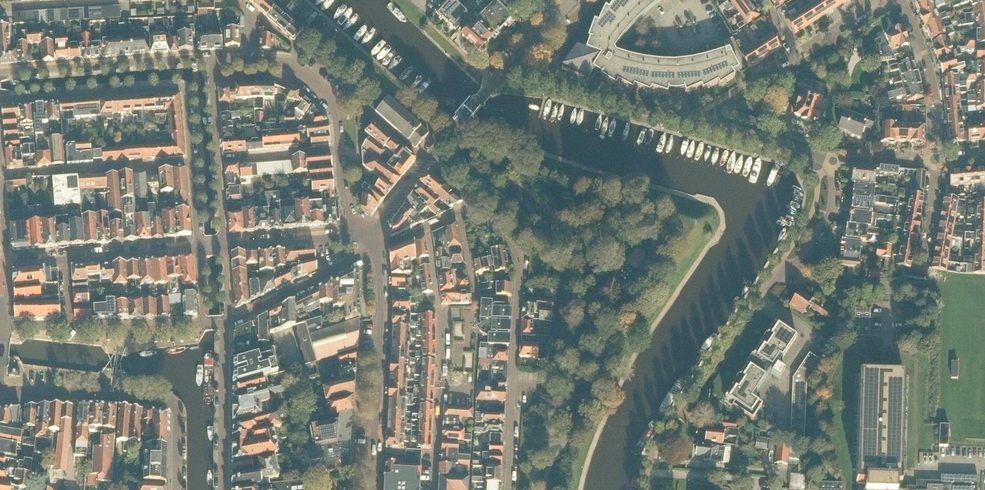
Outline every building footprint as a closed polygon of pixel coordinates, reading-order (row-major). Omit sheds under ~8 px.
[(249,1),(258,9),(266,0),(250,0),(249,1)] [(267,17),(276,7),(268,0),(266,0),(258,9),(267,17)] [(286,10),(288,12),(298,0),(294,0),(286,10)] [(288,12),(290,14),(301,2),(298,0),(288,12)] [(458,3),(459,3),(457,5),(452,0),(447,0),(435,13),(445,22),(459,7),(465,0),(460,0),(458,3)] [(468,2),(470,0),(465,0),(459,7),(445,22),(455,31),(469,16),(461,9),(462,7),(463,7),(468,2)] [(484,10),(486,12),(503,29),(506,26),(508,29),(515,22),(507,14),(511,10),(503,2),(499,6),(495,3),(488,10),(486,8),(487,7),(481,0),(477,4),(484,10)] [(590,40),(591,41),(590,44),(589,47),(587,50),(586,50),(576,46),(565,64),(562,69),(588,79),(593,70),(602,76),(600,77),(616,87),(618,83),(633,91),(634,87),(650,94),(651,90),(667,95),(669,89),(671,89),(673,89),(675,90),(676,89),(679,89),(681,89),(683,88),(685,94),(701,88),(702,92),(717,84),(719,87),(735,78),(732,74),(738,71),(740,74),(748,69),(732,39),(720,44),(725,52),(706,59),(692,62),(677,64),(673,64),(658,63),(644,61),(629,58),(615,54),(614,50),(622,38),(632,27),(642,16),(654,7),(664,0),(615,0),(609,11),(605,9),(598,24),(594,23),(588,40),(590,40)] [(740,14),(751,6),(747,0),(737,0),(732,3),(740,14)] [(818,1),(827,14),(838,7),(833,0),(819,0),(818,1)] [(914,3),(919,15),(936,9),(946,5),(944,0),(943,0),(935,4),(935,5),(934,6),(931,0),(921,0),(914,3)] [(962,5),(970,2),(972,8),(984,5),(984,0),(960,0),(951,3),(953,8),(962,5)] [(827,14),(818,1),(808,7),(816,21),(827,14)] [(482,12),(484,10),(477,4),(476,5),(482,12)] [(965,16),(965,20),(984,17),(984,5),(972,8),(973,14),(971,14),(965,15),(965,16)] [(747,24),(758,16),(751,6),(740,14),(747,24)] [(285,15),(276,7),(267,17),(276,25),(285,15)] [(816,21),(808,7),(797,14),(805,28),(816,21)] [(936,9),(919,15),(924,28),(941,21),(947,18),(951,17),(950,13),(946,14),(945,13),(940,16),(941,17),(940,18),(936,9)] [(77,10),(68,10),(69,22),(78,21),(77,10)] [(213,50),(223,50),(221,32),(212,33),(212,25),(212,10),(207,11),(207,25),(208,31),(208,33),(210,51),(213,51),(213,50)] [(207,11),(198,11),(198,17),(202,17),(203,26),(201,26),(202,33),(196,33),(199,51),(208,50),(208,52),(210,51),(208,33),(208,31),(207,25),(207,11)] [(495,40),(501,34),(499,33),(503,29),(486,12),(476,22),(471,17),(492,38),(493,38),(495,40)] [(791,18),(786,21),(794,35),(805,28),(797,14),(791,18)] [(294,23),(285,15),(276,25),(285,33),(294,23)] [(485,48),(485,47),(486,46),(485,45),(492,38),(471,17),(460,29),(465,34),(462,38),(467,42),(464,45),(472,52),(475,49),(479,53),(480,52),(480,53),(483,53),(485,50),(485,48)] [(965,20),(966,25),(974,24),(975,30),(976,30),(984,29),(984,17),(965,20)] [(150,54),(170,52),(169,37),(169,34),(168,34),(168,27),(167,18),(163,18),(164,35),(159,35),(149,35),(150,54)] [(121,38),(121,56),(131,55),(130,37),(129,20),(119,21),(119,25),(124,25),(125,37),(121,38)] [(309,20),(304,26),(307,29),(312,23),(309,20)] [(103,57),(113,57),(111,31),(110,21),(105,22),(106,39),(101,39),(103,57)] [(927,32),(931,41),(946,35),(947,37),(955,34),(952,27),(945,29),(941,21),(924,28),(923,29),(925,32),(927,32)] [(239,30),(233,30),(233,23),(224,23),(225,48),(240,48),(239,30)] [(303,31),(294,23),(285,33),(294,42),(303,31)] [(10,41),(9,25),(0,26),(0,42),(10,41)] [(177,34),(178,37),(179,52),(193,51),(191,33),(194,33),(194,32),(193,29),(193,26),(186,26),(186,34),(177,34)] [(173,27),(168,27),(168,34),(169,34),(169,37),(170,52),(179,52),(178,37),(173,37),(173,27)] [(69,60),(83,59),(81,31),(81,28),(74,29),(75,44),(68,44),(69,60)] [(142,36),(130,37),(131,55),(150,54),(149,35),(148,28),(141,29),(142,36)] [(901,49),(909,46),(902,28),(901,29),(899,28),(896,29),(895,31),(885,35),(893,55),(891,56),(887,47),(879,51),(880,63),(895,61),(894,57),(903,54),(901,49)] [(258,41),(260,41),(259,50),(272,52),(274,37),(267,36),(268,30),(259,29),(258,41)] [(978,49),(978,45),(984,45),(984,29),(976,30),(976,40),(966,40),(966,48),(978,49)] [(83,59),(93,58),(92,45),(91,45),(91,36),(87,36),(87,30),(81,31),(83,59)] [(69,60),(68,44),(68,38),(58,39),(57,31),(53,32),(53,33),(54,40),(55,40),(56,61),(69,60)] [(97,44),(92,45),(93,58),(103,57),(101,39),(100,31),(96,31),(97,44)] [(121,56),(121,38),(115,38),(115,31),(111,31),(113,57),(121,56)] [(17,50),(17,63),(29,63),(28,45),(27,34),(27,32),(22,32),(23,43),(16,43),(17,50)] [(54,40),(53,33),(27,34),(28,45),(41,44),(43,62),(55,61),(53,42),(54,42),(54,40)] [(761,41),(770,55),(781,48),(772,35),(761,41)] [(948,37),(932,43),(934,51),(937,60),(947,56),(948,60),(954,58),(961,56),(959,48),(956,48),(957,51),(953,52),(948,37)] [(17,63),(17,50),(11,50),(10,41),(0,42),(0,65),(17,63)] [(759,62),(770,55),(761,41),(750,48),(759,62)] [(855,44),(853,53),(861,55),(863,46),(855,44)] [(750,48),(744,51),(743,50),(740,52),(748,69),(759,62),(750,48)] [(984,62),(984,50),(978,50),(978,49),(966,48),(960,49),(961,53),(966,53),(973,53),(973,54),(977,54),(977,62),(984,62)] [(954,58),(948,60),(938,62),(939,64),(938,64),(939,70),(941,69),(942,75),(958,70),(965,68),(964,63),(956,65),(954,58)] [(918,73),(917,73),(914,61),(889,67),(891,73),(898,71),(900,78),(918,74),(918,73)] [(976,63),(976,74),(966,74),(966,82),(977,82),(977,79),(984,79),(984,63),(976,63)] [(920,86),(921,86),(918,74),(900,78),(893,80),(894,85),(902,83),(903,90),(920,86)] [(943,84),(944,90),(966,88),(966,82),(958,83),(958,76),(942,77),(943,79),(942,82),(943,84)] [(811,123),(813,120),(817,121),(819,120),(821,114),(820,113),(818,113),(822,100),(816,98),(817,94),(813,93),(815,86),(805,82),(794,115),(802,118),(801,119),(811,123)] [(967,96),(984,97),(984,84),(976,84),(976,91),(967,91),(967,96)] [(257,85),(251,86),(251,100),(254,100),(254,110),(254,111),(262,110),(263,100),(273,100),(275,86),(257,85)] [(251,100),(251,86),(236,87),(236,90),(237,101),(248,100),(248,110),(254,110),(254,100),(251,100)] [(906,102),(924,98),(920,86),(903,90),(880,96),(881,102),(905,96),(906,102)] [(945,100),(945,103),(960,102),(959,94),(967,93),(966,88),(944,90),(944,96),(944,98),(945,100)] [(218,91),(220,104),(230,103),(230,101),(237,101),(236,90),(218,91)] [(296,108),(305,98),(299,93),(287,90),(287,101),(297,103),(295,107),(296,108)] [(416,149),(429,134),(388,98),(382,93),(369,108),(416,149)] [(180,94),(164,95),(165,111),(168,110),(168,107),(181,106),(180,94)] [(165,111),(164,95),(153,96),(155,111),(165,111)] [(155,111),(153,96),(144,97),(145,112),(142,112),(143,126),(143,128),(150,127),(149,112),(155,111)] [(967,101),(967,103),(976,103),(976,109),(984,109),(984,97),(967,96),(967,101)] [(144,97),(120,99),(121,110),(121,114),(131,113),(132,116),(133,117),(137,117),(137,126),(143,126),(142,112),(145,112),(144,97)] [(313,104),(305,98),(296,108),(295,109),(295,118),(296,118),(300,114),(303,116),(313,104)] [(121,110),(120,99),(111,100),(113,114),(121,114),(121,110)] [(111,100),(100,101),(102,122),(102,127),(107,126),(107,121),(113,120),(113,114),(111,100)] [(102,122),(100,101),(74,102),(75,112),(72,113),(73,121),(92,119),(92,120),(95,122),(102,122)] [(75,112),(74,102),(68,103),(60,103),(62,126),(62,131),(62,138),(63,144),(67,144),(75,143),(77,143),(77,132),(68,133),(67,122),(73,121),(72,113),(75,112)] [(968,108),(961,108),(960,102),(945,103),(945,105),(944,107),(946,109),(946,115),(967,113),(968,109),(968,108)] [(58,104),(47,105),(48,123),(50,138),(54,138),(52,122),(60,121),(58,104)] [(3,119),(20,118),(20,107),(13,107),(13,105),(6,105),(6,108),(2,108),(3,119)] [(48,123),(47,105),(46,105),(33,105),(34,117),(37,148),(38,167),(51,167),(49,147),(44,148),(42,124),(48,123)] [(20,107),(20,118),(21,124),(28,123),(29,126),(33,126),(31,106),(20,107)] [(169,135),(183,134),(182,120),(181,106),(168,107),(168,110),(169,135)] [(896,143),(910,143),(910,125),(902,124),(903,107),(897,106),(897,124),(896,143)] [(323,115),(316,107),(311,109),(308,113),(311,118),(324,116),(323,115)] [(923,143),(924,125),(916,125),(917,109),(911,109),(910,125),(910,143),(915,143),(917,145),(921,145),(923,143)] [(221,116),(223,141),(233,140),(233,135),(237,135),(237,131),(233,131),(231,120),(240,119),(239,113),(230,113),(231,115),(221,116)] [(947,125),(947,128),(962,127),(962,118),(968,118),(967,113),(946,115),(947,121),(946,123),(947,125)] [(861,120),(844,114),(838,131),(860,139),(864,128),(871,130),(875,118),(863,114),(861,120)] [(896,143),(897,124),(889,124),(888,120),(888,114),(881,114),(881,120),(883,120),(882,129),(878,128),(878,142),(888,142),(889,144),(894,144),(895,143),(896,143)] [(325,118),(324,116),(311,118),(310,119),(311,128),(329,125),(325,118)] [(981,141),(982,141),(979,116),(974,117),(974,123),(977,123),(977,124),(967,125),(968,132),(968,142),(970,142),(973,143),(976,141),(981,141)] [(21,129),(21,124),(20,118),(3,119),(4,130),(21,129)] [(365,133),(366,134),(370,138),(375,142),(383,132),(371,122),(365,133)] [(273,150),(282,149),(280,132),(275,133),(275,125),(271,126),(273,150)] [(282,149),(291,148),(290,132),(285,132),(284,125),(279,125),(280,132),(282,149)] [(329,125),(311,128),(306,128),(308,139),(310,138),(330,137),(330,135),(329,125)] [(263,150),(273,150),(271,126),(266,126),(267,131),(267,133),(262,134),(262,138),(263,150)] [(968,132),(963,133),(962,127),(947,128),(947,130),(946,132),(948,134),(948,144),(950,143),(953,144),(956,143),(968,142),(968,132)] [(5,140),(19,139),(19,135),(24,135),(23,129),(21,129),(4,130),(5,140)] [(290,132),(291,148),(300,147),(298,131),(290,132)] [(392,140),(383,132),(375,142),(384,151),(386,150),(385,149),(392,140)] [(35,144),(34,133),(24,134),(25,139),(29,139),(30,144),(35,144)] [(170,145),(172,158),(185,157),(183,134),(169,135),(170,145)] [(362,150),(386,169),(389,165),(382,160),(388,152),(386,150),(384,151),(375,142),(370,138),(366,134),(364,137),(364,141),(367,143),(361,150),(362,150)] [(330,145),(330,137),(310,138),(311,146),(330,145)] [(49,139),(51,166),(64,165),(63,144),(62,138),(58,138),(49,139)] [(263,150),(262,138),(245,139),(246,152),(263,150)] [(5,140),(6,151),(21,150),(20,148),(19,139),(5,140)] [(246,152),(245,139),(233,140),(223,141),(224,153),(246,152)] [(395,157),(402,149),(392,140),(385,149),(386,150),(388,152),(395,157)] [(125,161),(145,160),(144,146),(128,148),(128,141),(124,142),(124,149),(125,161)] [(68,165),(93,163),(92,153),(76,154),(75,143),(67,144),(68,148),(66,148),(68,165)] [(76,154),(92,153),(92,151),(91,144),(77,145),(77,143),(75,143),(76,154)] [(7,170),(17,169),(28,168),(28,164),(24,164),(24,157),(36,156),(35,145),(24,146),(24,147),(20,148),(21,150),(6,151),(7,170)] [(159,159),(158,145),(144,146),(145,160),(159,159)] [(158,145),(159,159),(172,158),(170,145),(158,145)] [(389,165),(386,169),(400,179),(415,161),(402,149),(395,157),(389,165)] [(400,179),(386,169),(362,150),(363,167),(366,169),(373,174),(377,177),(393,189),(400,179)] [(94,161),(103,160),(103,151),(93,152),(94,161)] [(306,157),(306,171),(332,169),(331,155),(306,157)] [(307,174),(306,171),(306,157),(293,158),(293,162),(293,175),(306,174),(307,174)] [(284,163),(285,175),(293,175),(293,162),(284,163)] [(251,164),(240,165),(241,185),(246,184),(246,179),(252,179),(252,178),(251,165),(251,164)] [(226,176),(239,175),(238,165),(225,166),(226,176)] [(904,170),(898,169),(877,167),(877,171),(853,169),(853,175),(851,175),(850,181),(852,181),(852,183),(875,185),(876,177),(883,178),(883,175),(898,177),(900,177),(900,175),(903,175),(904,170)] [(175,211),(178,237),(191,236),(189,211),(186,169),(173,170),(172,171),(174,193),(175,211)] [(332,169),(306,171),(307,174),(306,174),(307,182),(310,181),(333,180),(332,169)] [(373,174),(366,169),(363,173),(370,178),(373,174)] [(984,184),(984,170),(974,171),(976,194),(980,194),(979,184),(984,184)] [(165,171),(159,172),(160,184),(161,194),(174,193),(172,171),(165,171)] [(915,192),(924,192),(925,172),(917,171),(915,192)] [(972,185),(972,195),(976,194),(974,171),(962,172),(963,186),(964,186),(972,185)] [(159,172),(146,173),(146,185),(147,185),(160,184),(159,172)] [(950,173),(951,187),(960,186),(960,196),(964,195),(964,186),(963,186),(962,172),(950,173)] [(146,185),(146,173),(144,173),(144,174),(132,175),(134,201),(148,200),(147,185),(146,185)] [(123,174),(119,175),(122,209),(125,209),(135,208),(134,201),(132,175),(132,174),(123,174)] [(428,174),(420,184),(440,200),(447,205),(450,208),(462,202),(428,174)] [(122,214),(122,209),(119,175),(106,176),(108,194),(109,207),(110,215),(116,214),(122,214)] [(239,183),(239,175),(226,176),(227,187),(240,186),(237,186),(236,183),(239,183)] [(82,209),(82,212),(96,211),(96,210),(94,195),(108,194),(106,176),(79,178),(82,209)] [(393,189),(377,177),(369,186),(385,199),(393,189)] [(26,187),(25,178),(8,180),(6,181),(7,188),(26,187)] [(68,218),(82,217),(82,212),(82,209),(79,178),(53,180),(55,219),(68,218)] [(334,192),(333,180),(310,181),(311,194),(321,193),(334,192)] [(385,199),(369,186),(369,187),(359,181),(359,186),(369,192),(364,198),(378,208),(385,199)] [(428,208),(434,214),(437,217),(445,213),(436,205),(440,200),(420,184),(412,194),(427,208),(428,208)] [(877,197),(876,196),(876,198),(873,198),(874,195),(874,188),(854,185),(853,195),(854,195),(854,198),(896,203),(897,203),(898,199),(884,198),(877,197)] [(243,200),(242,197),(242,186),(240,186),(227,187),(227,201),(240,200),(243,200)] [(295,210),(297,228),(310,227),(309,203),(307,187),(304,187),(303,191),(301,191),(302,198),(304,201),(295,202),(295,210)] [(322,202),(335,202),(334,192),(321,193),(322,202)] [(273,204),(279,203),(278,193),(265,194),(265,204),(255,205),(255,209),(257,231),(270,230),(268,208),(270,208),(273,208),(273,204)] [(412,194),(400,210),(406,216),(404,218),(407,221),(403,225),(408,230),(424,223),(427,221),(421,215),(427,208),(412,194)] [(921,209),(923,196),(909,194),(907,206),(921,209)] [(257,231),(255,209),(246,209),(245,202),(249,202),(248,196),(242,197),(243,200),(240,200),(240,202),(241,210),(242,210),(244,233),(257,231)] [(372,217),(378,208),(364,198),(362,197),(361,210),(372,217)] [(959,200),(944,197),(942,209),(964,213),(965,207),(961,207),(961,209),(957,208),(959,200)] [(851,211),(872,213),(873,203),(875,203),(875,204),(885,205),(885,206),(895,207),(896,203),(854,198),(853,203),(852,202),(851,211)] [(138,241),(151,240),(148,207),(148,200),(134,201),(135,208),(138,241)] [(976,201),(976,209),(971,209),(971,207),(967,207),(967,213),(984,214),(984,202),(976,201)] [(164,239),(178,237),(175,211),(169,212),(169,202),(161,202),(162,221),(164,239)] [(230,234),(244,233),(242,210),(241,210),(240,202),(237,203),(237,205),(236,205),(237,213),(239,213),(239,215),(228,216),(230,234)] [(288,229),(297,228),(295,210),(287,210),(287,202),(282,203),(282,211),(284,229),(288,229)] [(309,203),(310,227),(324,226),(322,202),(309,203)] [(335,202),(322,202),(324,226),(337,225),(336,221),(340,221),(339,210),(336,210),(335,202)] [(279,207),(279,203),(273,204),(273,208),(270,208),(272,230),(281,229),(280,212),(275,213),(275,207),(279,207)] [(148,207),(151,240),(164,239),(162,221),(155,221),(155,206),(148,207)] [(920,220),(921,209),(907,206),(905,218),(920,220)] [(31,249),(44,248),(43,234),(41,207),(28,208),(29,223),(31,249)] [(58,247),(55,221),(49,221),(47,208),(42,208),(42,207),(41,207),(43,234),(44,248),(58,247)] [(122,209),(122,214),(124,242),(138,241),(135,208),(125,209),(122,209)] [(964,213),(942,209),(940,221),(955,223),(956,215),(960,216),(959,218),(963,219),(964,213)] [(96,211),(98,244),(110,243),(108,215),(99,215),(98,210),(96,210),(96,211)] [(391,238),(408,230),(403,225),(407,221),(404,218),(406,216),(400,210),(389,225),(391,238)] [(82,212),(82,217),(84,245),(98,244),(96,211),(82,212)] [(15,251),(31,249),(29,223),(29,225),(24,225),(23,213),(10,214),(12,248),(15,251)] [(896,221),(897,218),(850,213),(850,218),(849,218),(847,220),(847,224),(849,226),(870,228),(870,229),(874,229),(875,221),(878,221),(878,220),(887,221),(888,220),(896,221)] [(970,219),(970,217),(975,217),(975,225),(984,226),(984,214),(967,213),(967,219),(970,219)] [(124,242),(122,214),(116,214),(117,224),(111,225),(112,243),(124,242)] [(82,217),(68,218),(70,229),(71,246),(84,245),(82,217)] [(70,229),(68,218),(55,219),(55,221),(58,247),(71,246),(70,229)] [(905,218),(903,226),(903,230),(918,232),(920,220),(905,218)] [(953,232),(953,231),(955,223),(940,221),(938,233),(962,237),(962,233),(953,232)] [(435,252),(436,262),(449,260),(450,260),(448,254),(455,253),(455,248),(461,247),(457,223),(456,223),(432,234),(435,252)] [(975,225),(974,234),(964,234),(964,237),(984,238),(984,226),(975,225)] [(880,230),(879,230),(846,227),(846,232),(845,232),(843,234),(843,237),(845,239),(845,240),(866,242),(867,232),(869,232),(869,234),(878,235),(878,234),(879,234),(880,230)] [(915,245),(918,232),(903,230),(900,242),(915,244),(915,245)] [(962,237),(938,233),(936,245),(951,247),(952,239),(961,241),(962,237)] [(424,268),(423,263),(423,259),(429,257),(426,237),(414,242),(416,261),(416,270),(419,269),(424,268)] [(972,241),(974,241),(974,250),(984,250),(984,238),(964,237),(964,241),(972,241)] [(861,243),(841,241),(841,246),(837,246),(836,251),(840,251),(840,254),(860,256),(861,243)] [(389,253),(392,277),(405,277),(411,276),(411,275),(412,275),(411,263),(416,261),(414,242),(414,243),(389,253)] [(894,252),(913,256),(915,244),(900,242),(899,250),(894,249),(894,252)] [(879,258),(890,260),(892,246),(882,245),(882,249),(878,248),(876,258),(879,258)] [(949,256),(949,255),(951,247),(936,245),(934,257),(957,261),(958,258),(949,256)] [(315,260),(314,248),(285,251),(286,262),(300,262),(315,260)] [(504,248),(491,251),(492,258),(487,258),(488,263),(506,260),(504,248)] [(636,251),(628,261),(629,265),(634,268),(638,268),(645,257),(644,254),(639,250),(636,251)] [(974,250),(973,258),(963,258),(963,261),(984,262),(984,250),(974,250)] [(286,262),(285,251),(272,252),(274,270),(287,267),(286,262)] [(274,279),(273,272),(271,252),(259,253),(260,273),(266,272),(266,279),(260,281),(261,283),(274,279)] [(896,265),(910,268),(913,256),(894,252),(893,258),(896,259),(896,257),(897,257),(896,265)] [(245,254),(246,261),(246,265),(258,265),(257,253),(246,254),(245,254)] [(463,263),(462,253),(455,253),(448,254),(450,260),(449,260),(450,264),(451,264),(463,263)] [(232,263),(246,261),(245,254),(232,255),(232,263)] [(840,254),(839,267),(848,268),(847,275),(859,276),(860,264),(859,264),(860,256),(840,254)] [(488,263),(487,258),(485,259),(485,261),(481,261),(480,257),(473,259),(474,263),(476,274),(489,272),(488,268),(488,263)] [(934,257),(932,269),(946,272),(948,263),(957,264),(957,261),(934,257)] [(195,285),(195,284),(193,258),(179,260),(182,296),(196,295),(196,292),(193,290),(189,291),(188,285),(195,285)] [(885,259),(883,270),(889,271),(891,260),(885,259)] [(152,294),(152,296),(155,296),(163,296),(169,295),(169,297),(182,296),(179,260),(166,261),(152,262),(155,293),(152,294)] [(317,273),(315,260),(300,262),(300,264),(301,278),(307,275),(308,277),(317,273)] [(438,272),(449,271),(452,271),(451,264),(450,264),(449,260),(436,262),(438,272)] [(508,271),(506,260),(488,263),(488,268),(494,267),(495,273),(508,271)] [(247,279),(247,278),(246,265),(246,261),(232,263),(233,280),(247,279)] [(984,274),(984,262),(963,261),(963,265),(973,265),(973,274),(984,274)] [(149,297),(152,296),(152,294),(155,293),(152,262),(139,263),(141,286),(149,286),(149,297)] [(139,263),(126,264),(127,280),(131,280),(131,282),(136,282),(136,285),(136,290),(141,289),(141,286),(139,263)] [(113,265),(114,283),(115,286),(127,285),(127,280),(126,264),(113,265)] [(273,272),(274,279),(275,290),(301,278),(300,264),(291,266),(293,270),(285,274),(283,269),(287,268),(287,267),(274,270),(274,272),(273,272)] [(114,283),(113,265),(99,266),(100,281),(100,284),(110,283),(114,283)] [(99,266),(86,267),(87,282),(73,284),(74,292),(88,291),(88,293),(93,293),(93,289),(91,289),(91,282),(100,281),(99,266)] [(434,302),(433,293),(430,266),(424,268),(419,269),(420,280),(419,280),(419,286),(421,286),(422,294),(419,295),(420,298),(404,299),(404,301),(393,301),(393,313),(410,313),(410,305),(416,305),(416,304),(420,304),(420,302),(434,302)] [(72,268),(73,284),(87,282),(86,267),(72,268)] [(14,290),(58,285),(58,270),(50,271),(19,274),(14,279),(14,290)] [(358,270),(331,283),(332,303),(332,309),(344,309),(345,324),(360,319),(358,270)] [(866,279),(879,279),(879,271),(866,270),(866,279)] [(454,289),(453,280),(452,273),(438,274),(440,293),(451,293),(451,290),(454,289)] [(903,277),(927,281),(928,276),(904,273),(903,277)] [(247,278),(247,279),(248,288),(249,303),(262,297),(261,283),(260,281),(253,282),(253,277),(247,278)] [(392,277),(392,294),(399,295),(400,297),(405,297),(405,284),(405,277),(392,277)] [(492,289),(490,283),(494,282),(493,277),(487,278),(488,284),(478,285),(479,292),(492,289)] [(233,280),(234,289),(248,288),(247,279),(233,280)] [(262,297),(275,290),(274,279),(261,283),(262,297)] [(453,280),(454,289),(454,291),(458,290),(458,291),(461,291),(469,290),(467,279),(453,280)] [(117,319),(128,319),(128,301),(127,301),(127,294),(127,288),(127,285),(115,286),(114,283),(110,283),(111,293),(115,293),(116,300),(117,319)] [(320,289),(320,303),(332,303),(331,283),(320,289)] [(58,285),(14,290),(15,303),(15,305),(25,304),(29,304),(29,302),(41,300),(48,300),(59,298),(58,285)] [(511,297),(512,286),(496,285),(496,296),(511,297)] [(249,303),(248,288),(234,289),(236,309),(237,311),(243,309),(242,306),(249,303)] [(128,319),(143,319),(142,302),(144,302),(143,297),(141,297),(141,289),(136,290),(135,290),(135,294),(135,299),(138,299),(138,300),(128,301),(128,319)] [(320,309),(320,303),(320,289),(295,301),(295,314),(304,310),(310,322),(315,320),(311,313),(320,309)] [(470,290),(469,290),(461,291),(461,293),(461,302),(461,305),(471,304),(470,290)] [(74,304),(75,306),(89,305),(88,298),(94,298),(94,293),(93,293),(88,293),(88,291),(74,292),(74,298),(74,301),(74,304)] [(442,305),(461,305),(461,302),(461,293),(451,293),(440,293),(442,305)] [(790,305),(803,314),(804,313),(808,313),(811,308),(826,318),(827,317),(830,319),(832,314),(830,313),(830,312),(812,301),(798,293),(790,305)] [(158,319),(170,318),(170,300),(169,297),(169,295),(163,296),(163,300),(157,300),(158,319)] [(197,306),(196,295),(182,296),(183,300),(184,318),(198,317),(197,314),(199,314),(199,306),(197,306)] [(142,302),(143,319),(144,319),(157,319),(156,301),(148,302),(148,296),(143,297),(144,302),(142,302)] [(59,298),(48,300),(49,304),(42,305),(41,300),(29,302),(29,304),(25,304),(15,305),(15,321),(61,321),(59,298)] [(92,309),(92,320),(103,319),(117,319),(116,300),(104,300),(104,306),(92,306),(92,309)] [(537,300),(537,305),(535,305),(523,304),(522,320),(533,321),(534,321),(534,315),(536,315),(537,311),(539,311),(539,321),(553,322),(553,301),(537,300)] [(295,301),(282,308),(282,330),(291,327),(306,323),(310,322),(304,310),(295,314),(295,301)] [(508,347),(509,337),(508,337),(508,333),(509,333),(510,324),(508,324),(509,320),(510,320),(511,311),(509,311),(509,306),(491,305),(491,304),(482,304),(481,320),(481,324),(482,327),(484,329),(480,333),(482,334),(486,336),(488,337),(488,344),(479,344),(479,349),(497,350),(497,346),(508,347)] [(75,320),(92,320),(92,309),(90,309),(90,305),(89,305),(75,306),(75,320)] [(423,315),(435,315),(434,307),(423,307),(423,315)] [(282,330),(282,308),(269,314),(270,334),(282,330)] [(854,309),(854,337),(870,338),(870,310),(854,309)] [(257,320),(257,327),(257,348),(257,352),(258,354),(270,350),(270,334),(269,314),(257,320)] [(417,328),(417,327),(417,324),(412,324),(412,323),(410,323),(411,315),(393,315),(392,328),(410,328),(412,328),(417,328)] [(417,324),(417,327),(436,327),(436,315),(435,315),(423,315),(421,315),(421,317),(418,317),(417,324)] [(316,362),(317,362),(357,350),(359,320),(321,333),(321,318),(315,320),(310,322),(306,323),(316,362)] [(257,327),(257,320),(250,323),(234,331),(234,344),(241,344),(241,341),(250,342),(250,327),(257,327)] [(539,321),(534,321),(533,321),(522,320),(521,335),(532,336),(538,336),(548,336),(548,333),(548,330),(539,329),(539,321)] [(302,366),(316,362),(306,323),(291,327),(302,366)] [(775,323),(767,335),(770,336),(763,345),(763,346),(779,357),(782,359),(797,337),(775,323)] [(436,327),(417,327),(417,328),(417,337),(421,337),(436,337),(436,327)] [(410,335),(410,328),(392,328),(392,339),(411,340),(416,340),(417,336),(411,336),(411,335),(410,335)] [(922,339),(922,329),(912,329),(912,338),(922,339)] [(421,348),(436,348),(436,337),(421,337),(421,342),(416,342),(417,348),(421,348)] [(411,346),(411,340),(392,339),(391,351),(409,352),(409,346),(411,346)] [(234,358),(250,354),(250,347),(250,342),(241,341),(241,344),(234,344),(234,358)] [(753,356),(756,357),(749,366),(749,367),(765,378),(779,357),(763,346),(763,345),(761,344),(753,356)] [(539,346),(520,346),(519,357),(538,358),(537,360),(548,361),(549,353),(550,353),(551,347),(547,346),(547,347),(542,347),(541,354),(538,354),(539,346)] [(233,387),(234,387),(262,378),(278,373),(277,370),(280,369),(280,360),(275,362),(274,358),(276,358),(276,349),(274,349),(274,348),(270,350),(258,354),(234,361),(233,387)] [(421,348),(421,353),(416,353),(415,359),(436,358),(436,348),(421,348)] [(356,363),(357,350),(317,362),(318,368),(324,366),(326,374),(333,373),(330,365),(339,363),(341,368),(356,363)] [(487,360),(508,362),(508,352),(495,351),(487,350),(487,360)] [(390,363),(410,364),(415,364),(415,360),(410,359),(408,359),(409,352),(391,351),(390,363)] [(816,369),(821,362),(809,354),(804,361),(816,369)] [(415,366),(415,371),(435,372),(436,361),(421,360),(421,366),(415,366)] [(506,383),(508,362),(487,360),(479,360),(479,367),(491,368),(491,377),(491,382),(490,390),(477,390),(476,401),(477,401),(475,423),(485,423),(504,424),(505,415),(486,414),(487,405),(482,404),(482,401),(505,402),(506,383)] [(812,375),(816,369),(804,361),(800,368),(812,375)] [(410,370),(410,364),(390,363),(390,375),(408,376),(408,370),(410,370)] [(739,377),(742,378),(736,387),(735,388),(751,399),(752,398),(765,378),(749,367),(749,366),(747,365),(739,377)] [(326,383),(327,388),(355,381),(356,366),(338,371),(340,379),(326,383)] [(771,374),(779,380),(785,371),(777,366),(771,374)] [(806,384),(812,375),(800,368),(792,379),(806,384)] [(421,376),(420,382),(434,383),(435,372),(415,371),(415,376),(421,376)] [(929,489),(941,489),(940,489),(977,489),(978,477),(941,476),(941,482),(916,482),(916,488),(899,487),(899,485),(900,485),(900,468),(903,376),(861,374),(858,484),(865,484),(865,489),(929,489)] [(408,376),(390,375),(389,387),(407,388),(407,382),(409,382),(409,381),(414,381),(415,376),(408,376)] [(234,400),(266,390),(262,378),(234,387),(234,400)] [(806,394),(806,384),(792,379),(792,393),(806,394)] [(325,403),(328,403),(354,396),(355,381),(327,388),(323,389),(326,403),(325,403)] [(414,387),(414,392),(434,393),(434,383),(420,382),(420,387),(414,387)] [(315,403),(311,385),(300,388),(304,405),(315,403)] [(266,390),(234,400),(233,424),(247,420),(247,422),(248,422),(248,420),(255,418),(255,420),(269,417),(268,415),(272,414),(269,404),(270,404),(267,393),(272,392),(272,393),(275,395),(285,392),(283,386),(271,390),(271,389),(266,390)] [(752,420),(762,405),(752,398),(751,399),(735,388),(736,387),(733,386),(725,398),(734,404),(732,407),(752,420)] [(406,395),(407,388),(389,387),(389,400),(413,401),(413,399),(413,395),(406,395)] [(413,395),(413,399),(419,399),(419,403),(433,404),(434,393),(414,392),(413,395)] [(805,402),(806,394),(792,393),(791,401),(805,402)] [(328,403),(325,403),(328,417),(329,417),(353,411),(354,396),(328,403)] [(408,406),(413,406),(413,405),(413,401),(389,400),(388,412),(406,413),(406,406),(408,406)] [(805,410),(805,402),(791,401),(791,409),(805,410)] [(25,462),(20,462),(19,471),(28,473),(36,474),(39,453),(46,454),(47,451),(50,451),(51,444),(48,444),(47,444),(47,440),(48,440),(51,405),(39,406),(35,447),(33,461),(25,459),(25,462)] [(48,444),(51,444),(52,431),(58,432),(58,435),(60,435),(61,420),(63,406),(51,405),(48,440),(48,444)] [(413,406),(412,416),(433,417),(433,406),(419,405),(419,413),(415,413),(415,405),(413,405),(413,406)] [(39,406),(25,407),(23,427),(32,428),(30,440),(23,439),(22,446),(35,447),(39,406)] [(72,406),(63,406),(61,420),(60,435),(58,435),(54,465),(53,476),(65,477),(69,456),(71,421),(72,406)] [(90,406),(78,406),(76,450),(87,451),(87,445),(90,406)] [(103,407),(91,406),(89,434),(95,434),(101,434),(101,430),(102,430),(103,407)] [(89,462),(88,476),(87,485),(98,486),(98,482),(113,483),(113,468),(115,436),(114,436),(114,431),(115,431),(117,407),(103,407),(102,430),(101,430),(101,434),(101,435),(100,444),(89,444),(88,462),(89,462)] [(131,409),(120,407),(117,442),(124,443),(123,452),(124,452),(124,457),(127,457),(128,443),(131,409)] [(444,407),(443,418),(459,419),(464,419),(473,420),(473,409),(444,407)] [(20,408),(1,411),(0,417),(0,427),(18,430),(20,408)] [(139,448),(145,448),(145,447),(146,444),(142,444),(143,425),(142,422),(143,411),(131,409),(128,443),(139,443),(139,448)] [(805,418),(805,410),(791,409),(791,417),(805,418)] [(153,413),(143,411),(142,422),(143,425),(142,444),(146,444),(145,447),(152,447),(152,446),(152,431),(153,413)] [(331,426),(312,430),(315,449),(351,442),(353,411),(329,417),(331,426)] [(406,413),(388,412),(387,424),(407,425),(407,420),(405,419),(406,413)] [(152,431),(167,431),(167,415),(153,413),(152,431)] [(248,422),(247,422),(233,425),(233,438),(274,429),(282,428),(279,415),(269,417),(255,420),(255,418),(248,420),(248,422)] [(412,421),(418,422),(418,427),(432,428),(433,417),(412,416),(412,421)] [(804,426),(805,418),(791,417),(790,425),(804,426)] [(459,419),(443,418),(443,430),(459,430),(459,424),(459,419)] [(736,429),(737,422),(719,421),(718,429),(726,430),(726,428),(736,429)] [(474,433),(489,434),(503,435),(504,434),(504,424),(485,423),(484,429),(474,429),(474,431),(474,433)] [(407,425),(387,424),(387,436),(404,437),(405,431),(406,431),(412,431),(412,425),(407,425)] [(804,434),(804,426),(790,425),(790,433),(804,434)] [(940,426),(939,447),(948,447),(949,426),(940,426)] [(18,430),(0,427),(0,442),(21,445),(23,430),(18,430)] [(431,439),(432,428),(418,427),(418,432),(412,432),(411,437),(431,439)] [(279,454),(274,429),(233,438),(233,462),(279,454)] [(738,437),(739,430),(729,429),(729,432),(706,430),(705,443),(723,445),(724,440),(726,440),(729,437),(738,437)] [(459,430),(443,430),(442,441),(464,442),(471,442),(472,436),(464,435),(464,430),(459,430)] [(167,446),(167,431),(152,431),(152,446),(167,446)] [(489,440),(489,434),(474,433),(474,434),(487,434),(487,447),(483,447),(483,454),(490,454),(490,455),(502,456),(503,445),(502,445),(498,445),(499,441),(489,440)] [(804,442),(804,434),(790,433),(790,441),(804,442)] [(503,435),(489,434),(489,440),(499,441),(498,445),(502,445),(503,435)] [(404,437),(387,436),(386,449),(404,450),(404,443),(417,443),(417,449),(431,449),(431,439),(411,437),(404,437)] [(766,450),(768,441),(758,440),(757,448),(766,450)] [(21,445),(0,442),(0,456),(20,459),(20,458),(23,459),(24,451),(21,451),(22,445),(21,445)] [(315,449),(308,451),(307,451),(311,476),(349,470),(351,442),(315,449)] [(442,442),(442,454),(471,455),(464,454),(458,454),(459,448),(464,448),(464,444),(442,442)] [(307,451),(308,451),(306,443),(290,446),(290,448),(282,450),(283,455),(307,451)] [(796,466),(798,448),(790,447),(790,446),(776,444),(774,464),(788,465),(796,466)] [(145,448),(139,448),(139,452),(142,452),(145,450),(144,468),(143,482),(166,484),(166,469),(167,446),(152,446),(152,447),(145,447),(145,448)] [(717,448),(697,446),(696,456),(704,457),(704,461),(716,463),(729,464),(731,449),(717,447),(717,448)] [(421,468),(422,451),(407,450),(407,457),(407,467),(400,467),(400,463),(385,462),(385,468),(384,482),(385,482),(384,489),(419,489),(421,468)] [(471,455),(442,454),(441,466),(458,467),(458,466),(470,467),(471,455)] [(490,454),(483,454),(482,460),(489,460),(489,466),(502,466),(502,456),(490,455),(490,454)] [(19,471),(20,462),(20,459),(0,456),(0,469),(3,469),(10,470),(19,471)] [(85,486),(86,468),(87,457),(69,456),(65,477),(53,476),(53,489),(85,489),(85,486)] [(254,473),(233,477),(232,489),(233,489),(262,486),(262,485),(261,482),(280,478),(278,468),(276,457),(257,460),(258,468),(259,473),(254,473)] [(233,477),(254,473),(253,468),(252,462),(233,465),(233,477)] [(53,476),(54,465),(45,464),(42,489),(53,489),(53,476)] [(440,477),(455,477),(469,478),(469,475),(457,474),(458,467),(441,466),(440,477)] [(486,467),(486,468),(484,468),(483,479),(472,479),(472,483),(501,485),(502,468),(486,467)] [(8,484),(9,478),(15,479),(14,481),(20,482),(20,488),(27,488),(28,473),(19,471),(10,470),(3,469),(0,469),(0,483),(8,484)] [(166,486),(133,483),(134,477),(126,476),(125,482),(129,483),(128,489),(166,489),(166,486)] [(439,489),(468,489),(469,478),(455,477),(440,477),(439,489)] [(308,480),(262,485),(262,486),(233,489),(309,489),(308,480)]
